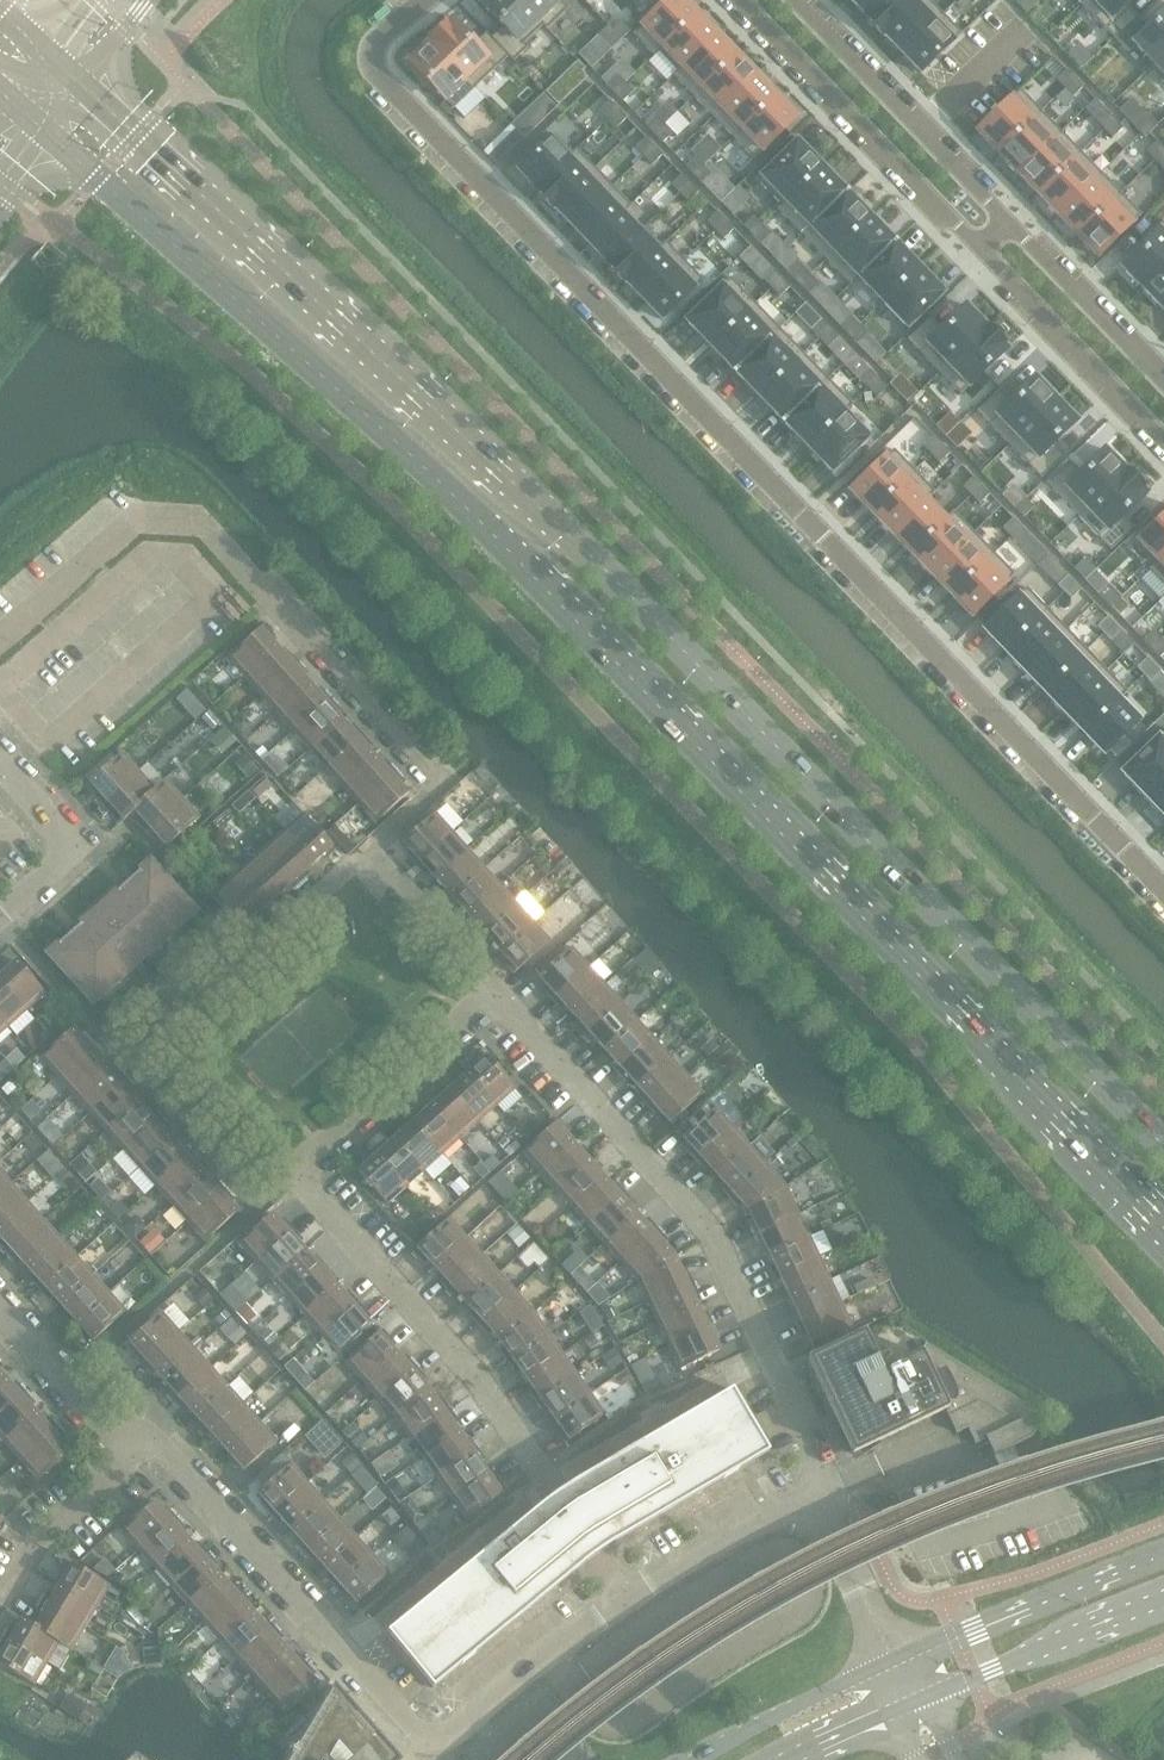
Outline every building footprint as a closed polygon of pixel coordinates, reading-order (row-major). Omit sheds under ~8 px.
[(519,0),(483,0),(480,3),(489,12),(506,30),(494,41),(509,57),(514,62),(528,48),(524,44),(543,26),(547,30),(548,30),(519,0)] [(560,0),(519,0),(548,30),(569,9),(560,0)] [(698,14),(685,0),(669,0),(634,34),(654,56),(698,14)] [(885,0),(850,0),(865,16),(864,17),(866,18),(885,0)] [(921,0),(885,0),(866,18),(883,37),(921,0)] [(943,14),(934,5),(929,0),(921,0),(883,37),(884,38),(885,37),(902,54),(943,14)] [(1017,4),(1027,14),(1034,8),(1026,0),(1021,0),(1017,4)] [(1082,5),(1114,39),(1137,16),(1126,4),(1130,0),(1087,0),(1082,5)] [(674,76),(719,33),(718,32),(717,33),(698,14),(654,56),(655,57),(659,53),(677,71),(673,75),(674,76)] [(921,74),(962,34),(943,14),(902,54),(921,74)] [(1114,39),(1128,53),(1136,45),(1154,64),(1150,68),(1150,69),(1163,55),(1163,14),(1149,29),(1137,16),(1114,39)] [(477,48),(451,21),(448,24),(447,24),(429,41),(430,41),(475,89),(509,57),(494,41),(489,36),(477,48)] [(624,21),(613,31),(622,40),(632,30),(624,21)] [(598,36),(611,49),(612,50),(622,40),(609,26),(598,36)] [(694,97),(737,55),(729,46),(731,45),(727,41),(727,42),(721,36),(722,36),(719,33),(674,76),(694,97)] [(412,58),(408,62),(454,110),(455,109),(465,119),(485,99),(475,89),(430,41),(427,44),(423,41),(408,55),(412,58)] [(714,117),(759,74),(758,73),(756,74),(737,55),(694,97),(714,117)] [(1150,69),(1163,83),(1163,55),(1150,69)] [(1065,89),(1076,79),(1067,70),(1057,80),(1065,89)] [(734,138),(777,96),(769,88),(770,86),(767,82),(766,83),(761,77),(759,74),(714,117),(734,138)] [(607,85),(615,93),(625,84),(617,75),(607,85)] [(1076,79),(1065,89),(1073,97),(1084,88),(1076,79)] [(544,93),(558,107),(568,97),(555,84),(544,93)] [(634,92),(625,84),(615,93),(623,102),(634,92)] [(998,154),(1042,112),(1021,90),(977,132),(998,154)] [(547,117),(558,107),(544,93),(534,103),(547,117)] [(775,140),(798,118),(777,96),(734,138),(754,159),(775,140)] [(600,111),(609,120),(619,110),(611,101),(600,111)] [(609,120),(617,128),(627,118),(619,110),(609,120)] [(1016,176),(1061,132),(1042,112),(998,154),(1006,162),(1005,163),(1016,176)] [(1105,130),(1115,120),(1107,112),(1097,121),(1105,130)] [(1145,139),(1159,125),(1149,115),(1135,128),(1145,139)] [(646,126),(655,135),(665,125),(657,116),(646,126)] [(1123,129),(1115,120),(1105,130),(1113,139),(1123,129)] [(663,143),(673,133),(665,125),(655,135),(663,143)] [(506,137),(516,148),(524,139),(514,129),(506,137)] [(1038,195),(1081,153),(1061,132),(1016,176),(1017,177),(1019,175),(1038,195)] [(535,191),(577,150),(577,149),(572,153),(554,134),(517,170),(535,189),(534,190),(535,191)] [(646,138),(638,147),(636,148),(644,157),(655,147),(646,138)] [(778,210),(823,168),(810,155),(811,154),(808,151),(808,152),(798,141),(778,161),(757,181),(782,206),(777,210),(778,210)] [(1163,152),(1163,149),(1158,142),(1147,152),(1155,161),(1163,152)] [(644,157),(653,165),(663,155),(655,147),(644,157)] [(553,209),(595,168),(577,150),(535,191),(553,209)] [(1163,169),(1163,152),(1155,161),(1163,169)] [(1056,217),(1101,173),(1081,153),(1038,195),(1046,203),(1045,205),(1056,217)] [(686,167),(694,176),(704,167),(705,166),(696,157),(686,167)] [(704,167),(694,176),(703,184),(713,174),(705,166),(704,167)] [(572,227),(613,187),(595,168),(553,209),(553,210),(554,210),(555,209),(572,227)] [(803,235),(849,191),(848,189),(846,191),(838,183),(839,183),(836,180),(835,180),(823,168),(778,210),(803,235)] [(1078,236),(1121,194),(1101,173),(1056,217),(1057,218),(1059,216),(1078,236)] [(690,184),(682,175),(674,183),(672,185),(680,194),(690,184)] [(688,202),(699,193),(690,184),(680,194),(681,195),(688,202)] [(590,245),(631,205),(613,187),(572,227),(590,245)] [(827,260),(871,217),(859,205),(859,204),(857,201),(856,202),(848,194),(850,192),(849,191),(803,235),(827,260)] [(1098,257),(1142,215),(1121,194),(1078,236),(1098,257)] [(709,221),(708,222),(716,231),(726,221),(718,212),(709,221)] [(607,263),(606,264),(607,265),(641,232),(623,213),(590,245),(607,263)] [(744,227),(752,236),(763,226),(754,217),(744,227)] [(895,243),(897,241),(896,239),(894,241),(886,233),(887,233),(884,230),(883,230),(871,217),(827,260),(851,286),(859,278),(895,243)] [(1145,219),(1135,228),(1142,235),(1151,226),(1145,219)] [(726,221),(716,231),(724,240),(735,229),(726,221)] [(763,226),(752,236),(760,244),(771,234),(763,226)] [(625,283),(667,242),(666,241),(662,246),(645,228),(641,232),(607,265),(625,283)] [(1122,269),(1142,289),(1141,290),(1142,291),(1163,269),(1163,228),(1122,269)] [(643,301),(685,261),(667,242),(625,283),(626,284),(627,283),(643,301)] [(883,303),(919,268),(895,243),(859,278),(883,303)] [(662,320),(703,280),(700,277),(685,261),(643,301),(662,320)] [(808,273),(798,262),(787,272),(798,283),(808,273)] [(919,268),(883,303),(908,329),(944,294),(919,268)] [(1142,291),(1159,309),(1160,308),(1163,311),(1163,269),(1142,291)] [(774,270),(763,280),(772,289),(782,279),(774,270)] [(819,284),(808,273),(798,283),(809,294),(819,284)] [(731,278),(686,321),(696,331),(695,332),(698,335),(699,334),(711,347),(756,304),(731,278)] [(782,279),(772,289),(780,297),(790,287),(782,279)] [(756,304),(711,347),(724,360),(723,360),(726,364),(727,363),(734,371),(732,373),(734,374),(780,329),(756,304)] [(930,319),(908,340),(919,352),(940,373),(987,328),(966,306),(941,330),(930,319)] [(841,327),(849,336),(859,326),(851,317),(841,327)] [(822,320),(811,330),(820,339),(830,329),(822,320)] [(859,326),(849,336),(857,344),(867,334),(859,326)] [(987,328),(940,373),(961,395),(1008,349),(987,328)] [(780,329),(734,374),(735,375),(737,373),(745,381),(744,382),(747,385),(747,384),(760,397),(804,354),(780,329)] [(820,339),(828,347),(839,338),(830,329),(820,339)] [(887,375),(900,362),(891,352),(877,365),(887,375)] [(804,354),(760,397),(772,410),(771,411),(774,414),(775,413),(782,421),(781,423),(782,424),(828,379),(804,354)] [(870,370),(860,380),(868,389),(879,379),(870,370)] [(1001,390),(977,412),(1009,445),(1058,398),(1041,381),(1040,382),(1036,378),(1012,401),(1001,390)] [(828,379),(782,424),(783,425),(785,423),(793,431),(792,432),(795,435),(796,434),(808,447),(853,404),(828,379)] [(879,379),(868,389),(877,398),(887,387),(879,379)] [(1058,398),(1009,445),(1042,479),(1065,456),(1054,445),(1078,421),(1058,401),(1059,400),(1058,398)] [(853,404),(808,447),(820,460),(819,461),(822,464),(823,463),(833,473),(870,438),(845,413),(853,405),(853,404)] [(950,413),(936,426),(946,437),(960,424),(950,413)] [(934,436),(923,446),(932,455),(942,445),(934,436)] [(942,445),(932,455),(940,464),(951,454),(942,445)] [(894,450),(851,492),(872,513),(915,471),(894,450)] [(1070,461),(1046,484),(1079,517),(1126,472),(1106,450),(1082,473),(1070,461)] [(915,471),(872,513),(880,522),(878,523),(890,535),(935,492),(915,471)] [(1126,472),(1079,517),(1111,551),(1135,528),(1123,516),(1147,493),(1144,490),(1127,472),(1126,472)] [(974,477),(963,487),(971,496),(982,486),(974,477)] [(982,486),(971,496),(980,505),(990,495),(982,486)] [(935,492),(890,535),(891,536),(892,535),(911,554),(955,512),(954,511),(946,519),(927,501),(936,493),(935,492)] [(1026,499),(1016,509),(1024,518),(1034,508),(1026,499)] [(955,512),(911,554),(919,563),(917,565),(921,569),(929,577),(975,533),(955,512)] [(1138,541),(1158,562),(1150,570),(1151,571),(1163,558),(1163,517),(1138,541)] [(1013,518),(1003,528),(1011,537),(1022,527),(1013,518)] [(1022,527),(1011,537),(1020,546),(1030,536),(1022,527)] [(975,533),(929,577),(930,578),(932,576),(951,596),(995,553),(975,533)] [(995,553),(951,596),(972,617),(1015,575),(995,553)] [(1151,571),(1163,584),(1163,558),(1151,571)] [(1068,576),(1058,586),(1065,593),(1075,583),(1068,576)] [(1075,583),(1065,593),(1071,599),(1082,590),(1075,583)] [(1109,585),(1099,595),(1112,609),(1122,598),(1109,585)] [(1028,588),(984,630),(1005,651),(1049,610),(1028,588)] [(1122,598),(1112,609),(1120,617),(1131,607),(1122,598)] [(1049,610),(1005,651),(1013,659),(1011,661),(1023,673),(1068,630),(1049,610)] [(1108,617),(1098,627),(1105,634),(1115,624),(1108,617)] [(1115,624),(1105,634),(1111,641),(1121,631),(1115,624)] [(228,659),(245,678),(278,648),(268,637),(272,633),(265,626),(228,659)] [(1068,630),(1023,673),(1024,674),(1025,673),(1044,692),(1088,651),(1068,630)] [(1154,631),(1143,641),(1152,650),(1162,640),(1154,631)] [(1152,650),(1160,658),(1163,655),(1163,642),(1162,640),(1152,650)] [(278,648),(245,678),(261,696),(298,663),(292,656),(288,659),(278,648)] [(1088,651),(1044,692),(1052,701),(1051,702),(1063,714),(1108,672),(1088,651)] [(1148,658),(1138,668),(1144,675),(1155,665),(1148,658)] [(298,663),(261,696),(277,714),(310,685),(300,674),(305,670),(298,663)] [(1155,665),(1144,675),(1151,682),(1161,672),(1155,665)] [(1108,672),(1063,714),(1064,715),(1065,714),(1084,733),(1128,692),(1108,672)] [(310,685),(277,714),(294,732),(331,699),(324,692),(320,696),(310,685)] [(178,695),(176,696),(186,707),(197,698),(187,687),(178,695)] [(1128,692),(1084,733),(1105,755),(1140,721),(1120,701),(1128,693),(1128,692)] [(331,699),(294,732),(310,750),(343,721),(333,710),(337,706),(331,699)] [(209,711),(201,718),(212,730),(220,723),(209,711)] [(243,714),(233,723),(242,733),(248,727),(248,719),(243,714)] [(343,721),(310,750),(326,768),(363,735),(357,728),(353,732),(343,721)] [(1122,773),(1132,783),(1131,784),(1134,787),(1135,786),(1147,799),(1163,783),(1163,732),(1122,773)] [(363,735),(326,768),(342,786),(375,757),(365,746),(369,742),(363,735)] [(263,746),(256,752),(263,760),(270,754),(263,746)] [(96,798),(103,805),(140,772),(123,753),(90,783),(101,795),(96,798)] [(246,755),(236,764),(249,779),(259,770),(246,755)] [(375,757),(342,786),(359,805),(396,771),(389,764),(385,768),(375,757)] [(281,760),(271,769),(274,772),(279,778),(289,769),(281,760)] [(396,771),(359,805),(375,823),(408,794),(398,782),(402,778),(396,771)] [(140,772),(103,805),(109,813),(113,809),(124,821),(135,811),(134,810),(156,790),(155,789),(140,772)] [(134,810),(135,811),(144,821),(139,825),(146,832),(183,799),(166,780),(155,789),(156,790),(134,810)] [(1147,799),(1160,812),(1159,813),(1162,816),(1163,815),(1163,816),(1163,783),(1147,799)] [(183,799),(146,832),(152,839),(156,835),(167,847),(200,818),(183,799)] [(436,813),(403,843),(413,854),(409,858),(415,865),(453,832),(463,823),(446,804),(436,813)] [(303,814),(284,831),(314,864),(325,854),(329,858),(337,851),(303,814)] [(284,831),(266,847),(300,884),(307,878),(303,874),(314,864),(284,831)] [(453,832),(415,865),(422,872),(426,868),(436,880),(469,850),(453,832)] [(266,847),(248,863),(278,896),(289,886),(293,891),(300,884),(266,847)] [(469,850),(436,880),(446,891),(442,894),(448,901),(485,868),(469,850)] [(248,863),(230,880),(263,917),(270,910),(267,906),(278,896),(248,863)] [(485,868),(448,901),(454,909),(458,905),(468,916),(501,886),(485,868)] [(66,950),(55,960),(87,996),(98,986),(104,993),(119,980),(118,979),(113,973),(163,928),(168,934),(169,935),(184,922),(178,915),(189,905),(156,869),(145,879),(140,873),(141,873),(140,871),(120,889),(117,885),(75,922),(79,926),(59,944),(60,945),(61,945),(66,950)] [(501,886),(468,916),(478,927),(474,931),(480,938),(528,895),(512,877),(501,886)] [(263,917),(230,880),(211,897),(241,929),(252,919),(256,923),(263,917)] [(528,895),(480,938),(487,945),(491,941),(501,952),(534,922),(544,913),(528,895)] [(534,922),(501,952),(511,963),(506,967),(514,975),(551,941),(534,922)] [(546,993),(552,1000),(589,966),(572,947),(557,961),(543,974),(539,977),(550,989),(546,993)] [(551,954),(537,967),(543,974),(557,961),(551,954)] [(634,958),(624,968),(631,976),(641,966),(634,958)] [(0,968),(0,981),(27,1011),(46,994),(16,961),(4,972),(1,968),(0,968)] [(589,966),(552,1000),(558,1007),(563,1003),(572,1014),(605,985),(589,966)] [(174,971),(154,988),(171,1007),(191,990),(174,971)] [(9,1027),(27,1011),(0,981),(0,1018),(9,1027)] [(605,985),(572,1014),(582,1025),(578,1029),(584,1036),(621,1003),(605,985)] [(621,1003),(584,1036),(591,1043),(595,1039),(605,1050),(638,1021),(621,1003)] [(9,1027),(0,1018),(0,1035),(9,1027)] [(638,1021),(605,1050),(615,1061),(610,1065),(617,1072),(654,1039),(638,1021)] [(41,1058),(58,1077),(95,1044),(89,1037),(84,1041),(74,1029),(41,1058)] [(654,1039),(617,1072),(623,1079),(627,1075),(637,1086),(670,1057),(654,1039)] [(712,1040),(701,1049),(708,1056),(718,1047),(712,1040)] [(724,1043),(707,1061),(717,1071),(735,1053),(724,1043)] [(95,1044),(58,1077),(74,1096),(107,1066),(97,1055),(101,1051),(95,1044)] [(479,1063),(468,1073),(497,1106),(505,1115),(523,1098),(515,1090),(516,1089),(483,1052),(475,1059),(479,1063)] [(670,1057),(637,1086),(647,1097),(643,1101),(649,1108),(686,1075),(670,1057)] [(0,1063),(0,1071),(5,1077),(14,1070),(5,1059),(0,1063)] [(107,1066),(74,1096),(90,1114),(127,1080),(121,1073),(117,1077),(107,1066)] [(453,1079),(446,1085),(479,1122),(497,1106),(468,1073),(457,1083),(453,1079)] [(686,1075),(649,1108),(656,1115),(660,1112),(670,1123),(703,1094),(686,1075)] [(127,1080),(90,1114),(107,1132),(140,1103),(129,1091),(134,1087),(127,1080)] [(442,1096),(431,1105),(461,1139),(479,1122),(446,1085),(439,1091),(442,1096)] [(721,1091),(682,1126),(688,1133),(683,1138),(694,1149),(690,1153),(696,1160),(733,1127),(744,1117),(721,1091)] [(5,1125),(17,1114),(0,1096),(0,1119),(5,1125)] [(140,1103),(107,1132),(123,1150),(160,1117),(154,1110),(150,1114),(140,1103)] [(417,1111),(409,1118),(443,1155),(461,1139),(431,1105),(420,1115),(417,1111)] [(160,1117),(123,1150),(139,1169),(172,1139),(162,1128),(167,1124),(160,1117)] [(406,1128),(395,1138),(425,1171),(443,1155),(409,1118),(402,1124),(406,1128)] [(531,1119),(518,1130),(526,1139),(539,1128),(531,1119)] [(523,1153),(540,1172),(573,1142),(563,1131),(567,1127),(560,1120),(523,1153)] [(733,1127),(696,1160),(702,1167),(707,1164),(716,1175),(749,1145),(733,1127)] [(33,1134),(24,1141),(33,1152),(42,1144),(33,1134)] [(749,1145),(716,1175),(726,1186),(722,1189),(728,1197),(765,1163),(764,1162),(775,1152),(760,1136),(749,1145)] [(380,1144),(373,1150),(407,1187),(425,1171),(395,1138),(384,1148),(380,1144)] [(172,1139),(139,1169),(156,1187),(193,1153),(186,1146),(182,1150),(172,1139)] [(573,1142),(540,1172),(556,1190),(593,1157),(587,1150),(583,1153),(573,1142)] [(407,1187),(373,1150),(366,1156),(370,1161),(358,1171),(388,1204),(407,1187)] [(193,1153),(156,1187),(172,1205),(205,1175),(195,1164),(199,1160),(193,1153)] [(494,1156),(484,1165),(491,1173),(501,1164),(494,1156)] [(82,1157),(71,1166),(86,1184),(97,1174),(82,1157)] [(593,1157),(556,1190),(572,1208),(605,1179),(596,1168),(600,1164),(593,1157)] [(482,1163),(475,1169),(484,1179),(491,1173),(484,1165),(482,1163)] [(765,1163),(728,1197),(735,1204),(739,1200),(749,1211),(786,1187),(765,1163)] [(12,1184),(0,1171),(0,1195),(12,1184)] [(205,1175),(172,1205),(188,1223),(225,1190),(219,1182),(215,1186),(205,1175)] [(461,1178),(451,1187),(460,1197),(470,1188),(461,1178)] [(99,1179),(90,1187),(103,1202),(112,1194),(99,1179)] [(605,1179),(572,1208),(589,1226),(626,1193),(619,1186),(615,1190),(605,1179)] [(0,1195),(0,1228),(28,1202),(12,1184),(0,1195)] [(786,1187),(749,1211),(756,1225),(750,1227),(754,1236),(800,1214),(786,1187)] [(225,1190),(188,1223),(205,1242),(238,1212),(227,1200),(232,1197),(225,1190)] [(86,1192),(77,1200),(87,1211),(96,1203),(86,1192)] [(626,1193),(589,1226),(605,1244),(638,1215),(628,1204),(632,1200),(626,1193)] [(121,1201),(112,1209),(120,1218),(130,1210),(121,1201)] [(0,1228),(0,1237),(5,1243),(1,1247),(8,1254),(45,1221),(28,1202),(0,1228)] [(437,1206),(429,1213),(437,1221),(445,1214),(437,1206)] [(427,1210),(413,1223),(423,1234),(437,1221),(429,1213),(427,1210)] [(240,1243),(257,1262),(294,1229),(287,1222),(283,1226),(273,1214),(240,1243)] [(800,1214),(754,1236),(759,1244),(764,1242),(770,1255),(810,1236),(800,1214)] [(638,1215),(605,1244),(621,1262),(658,1229),(652,1222),(648,1226),(638,1215)] [(424,1256),(434,1267),(467,1237),(450,1218),(413,1252),(420,1260),(424,1256)] [(133,1220),(125,1226),(135,1238),(147,1227),(142,1220),(133,1220)] [(45,1221),(8,1254),(14,1261),(18,1257),(28,1268),(61,1239),(45,1221)] [(538,1223),(531,1229),(538,1237),(545,1231),(538,1223)] [(518,1225),(508,1234),(520,1248),(530,1239),(518,1225)] [(294,1229),(257,1262),(273,1280),(306,1251),(296,1240),(300,1236),(294,1229)] [(658,1229),(621,1262),(638,1281),(675,1256),(660,1240),(665,1236),(658,1229)] [(810,1236),(770,1255),(776,1269),(771,1271),(775,1280),(820,1258),(819,1256),(833,1250),(823,1230),(810,1236)] [(151,1232),(139,1243),(149,1254),(161,1243),(151,1232)] [(843,1232),(832,1237),(836,1246),(847,1241),(843,1232)] [(467,1237),(434,1267),(444,1278),(440,1282),(446,1289),(483,1255),(467,1237)] [(61,1239),(28,1268),(38,1279),(34,1283),(40,1290),(77,1257),(61,1239)] [(306,1251),(273,1280),(289,1298),(326,1265),(320,1258),(315,1262),(306,1251)] [(544,1254),(534,1264),(540,1270),(550,1261),(544,1254)] [(483,1255),(446,1289),(452,1296),(457,1292),(466,1303),(499,1273),(483,1255)] [(675,1256),(638,1281),(648,1303),(693,1282),(689,1273),(684,1275),(675,1256)] [(77,1257),(40,1290),(46,1297),(51,1293),(60,1304),(93,1275),(77,1257)] [(571,1257),(562,1266),(571,1275),(580,1267),(571,1257)] [(820,1258),(775,1280),(779,1288),(785,1286),(791,1299),(831,1280),(820,1258)] [(326,1265),(289,1298),(305,1317),(338,1287),(328,1276),(332,1272),(326,1265)] [(499,1273),(466,1303),(476,1314),(472,1318),(479,1325),(516,1292),(499,1273)] [(93,1275),(60,1304),(70,1315),(66,1319),(72,1326),(110,1293),(93,1275)] [(831,1280),(791,1299),(797,1313),(792,1315),(796,1324),(841,1302),(831,1280)] [(693,1282),(648,1303),(659,1325),(699,1306),(692,1293),(697,1290),(693,1282)] [(338,1287),(305,1317),(321,1335),(358,1301),(352,1294),(348,1298),(338,1287)] [(204,1288),(197,1295),(206,1305),(213,1298),(204,1288)] [(516,1292),(479,1325),(485,1332),(489,1328),(499,1339),(534,1312),(516,1292)] [(110,1293),(72,1326),(79,1333),(83,1330),(94,1341),(127,1312),(110,1293)] [(358,1301),(321,1335),(338,1354),(371,1324),(361,1312),(365,1309),(358,1301)] [(841,1302),(796,1324),(800,1332),(805,1330),(812,1344),(852,1325),(841,1302)] [(247,1304),(236,1313),(246,1324),(256,1314),(247,1304)] [(590,1306),(582,1312),(595,1332),(603,1327),(600,1321),(590,1306)] [(699,1306),(659,1325),(669,1347),(714,1325),(710,1317),(705,1319),(699,1306)] [(617,1307),(606,1312),(610,1320),(620,1314),(617,1307)] [(534,1312),(499,1339),(508,1352),(503,1355),(509,1363),(550,1334),(534,1312)] [(136,1358),(142,1365),(179,1332),(162,1313),(129,1342),(140,1354),(136,1358)] [(231,1318),(219,1328),(231,1342),(242,1331),(231,1318)] [(714,1325),(669,1347),(680,1370),(720,1351),(713,1336),(718,1334),(714,1325)] [(269,1329),(261,1336),(269,1345),(277,1338),(269,1329)] [(346,1362),(363,1381),(396,1352),(386,1341),(390,1337),(383,1329),(346,1362)] [(179,1332),(142,1365),(148,1372),(153,1368),(163,1379),(195,1350),(179,1332)] [(808,1360),(834,1416),(836,1419),(835,1419),(835,1420),(841,1417),(853,1455),(946,1410),(957,1434),(968,1429),(976,1445),(987,1440),(995,1456),(1029,1440),(1031,1439),(1032,1437),(1034,1435),(1034,1434),(1035,1432),(1035,1431),(1035,1429),(1034,1427),(1034,1426),(1033,1424),(1031,1422),(1037,1412),(926,1344),(920,1354),(881,1373),(875,1361),(878,1360),(877,1359),(876,1360),(864,1333),(808,1360)] [(550,1334),(509,1363),(514,1371),(519,1367),(527,1379),(563,1354),(550,1334)] [(275,1344),(269,1349),(279,1360),(285,1355),(275,1344)] [(634,1348),(625,1353),(632,1365),(640,1360),(634,1348)] [(613,1349),(602,1357),(611,1370),(622,1362),(613,1349)] [(195,1350),(163,1379),(172,1390),(168,1394),(174,1401),(212,1368),(195,1350)] [(396,1352),(363,1381),(379,1400),(416,1366),(410,1359),(406,1363),(396,1352)] [(563,1354),(527,1379),(536,1392),(531,1395),(536,1403),(577,1374),(563,1354)] [(416,1366),(379,1400),(396,1418),(430,1390),(419,1377),(423,1374),(416,1366)] [(212,1368),(174,1401),(181,1408),(185,1404),(195,1415),(228,1386),(212,1368)] [(627,1370),(616,1378),(622,1386),(632,1379),(633,1379),(627,1370)] [(651,1373),(638,1380),(646,1394),(659,1387),(651,1373)] [(577,1374),(536,1403),(542,1411),(547,1407),(555,1419),(591,1394),(577,1374)] [(228,1386),(195,1415),(205,1426),(201,1430),(207,1437),(244,1404),(242,1402),(253,1392),(239,1376),(228,1386)] [(0,1383),(0,1416),(26,1392),(20,1385),(15,1389),(6,1378),(0,1383)] [(433,1689),(498,1636),(597,1554),(769,1453),(732,1390),(556,1494),(387,1633),(433,1689)] [(430,1390),(396,1418),(410,1438),(451,1410),(445,1402),(441,1405),(430,1390)] [(0,1416),(0,1438),(5,1444),(38,1414),(28,1403),(32,1399),(26,1392),(0,1416)] [(591,1394),(555,1419),(563,1431),(559,1435),(565,1443),(606,1415),(591,1394)] [(244,1404),(207,1437),(213,1444),(217,1441),(227,1452),(260,1422),(244,1404)] [(451,1410),(410,1438),(424,1458),(460,1433),(452,1421),(456,1418),(451,1410)] [(38,1414),(5,1444),(21,1462),(58,1428),(52,1421),(48,1425),(38,1414)] [(321,1421),(310,1432),(330,1454),(341,1444),(321,1421)] [(260,1422),(227,1452),(237,1463),(233,1466),(240,1474),(277,1441),(260,1422)] [(355,1422),(343,1432),(358,1448),(369,1440),(355,1422)] [(58,1428),(21,1462),(38,1481),(71,1451),(61,1439),(65,1436),(58,1428)] [(424,1458),(412,1466),(426,1486),(438,1478),(479,1450),(473,1442),(468,1445),(460,1433),(424,1458)] [(479,1450),(438,1478),(452,1498),(488,1473),(479,1461),(484,1457),(479,1450)] [(352,1453),(343,1461),(353,1472),(361,1466),(362,1465),(352,1453)] [(389,1453),(372,1464),(381,1477),(398,1466),(389,1453)] [(265,1509),(271,1516),(308,1483),(291,1464),(258,1493),(269,1505),(265,1509)] [(488,1473),(452,1498),(466,1519),(507,1490),(501,1482),(496,1485),(488,1473)] [(394,1479),(385,1486),(394,1498),(403,1491),(394,1479)] [(308,1483),(271,1516),(277,1523),(282,1519),(291,1530),(324,1501),(308,1483)] [(377,1487),(366,1497),(376,1507),(387,1498),(377,1487)] [(324,1501),(291,1530),(301,1541),(297,1545),(303,1552),(341,1519),(324,1501)] [(122,1531),(139,1550),(176,1517),(170,1510),(166,1514),(155,1502),(122,1531)] [(390,1507),(381,1516),(390,1527),(400,1518),(390,1507)] [(426,1515),(414,1524),(422,1536),(435,1527),(426,1515)] [(176,1517),(139,1550),(155,1568),(188,1539),(178,1528),(183,1524),(176,1517)] [(341,1519),(303,1552),(310,1559),(314,1555),(324,1566),(357,1537),(341,1519)] [(407,1528),(395,1538),(404,1549),(416,1539),(407,1528)] [(357,1537),(324,1566),(334,1577),(330,1581),(336,1588),(373,1555),(357,1537)] [(188,1539),(155,1568),(172,1587),(209,1553),(202,1546),(198,1550),(188,1539)] [(209,1553),(172,1587),(188,1605),(221,1576),(211,1564),(215,1560),(209,1553)] [(373,1555),(336,1588),(342,1595),(347,1592),(357,1603),(390,1574),(373,1555)] [(105,1558),(93,1569),(107,1577),(115,1570),(105,1558)] [(67,1573),(59,1585),(97,1608),(110,1586),(67,1560),(62,1570),(67,1573)] [(221,1576),(188,1605),(204,1623),(241,1590),(235,1583),(231,1587),(221,1576)] [(47,1595),(42,1603),(85,1629),(97,1608),(59,1585),(52,1598),(47,1595)] [(241,1590),(204,1623),(221,1641),(253,1612),(244,1601),(248,1597),(241,1590)] [(42,1614),(35,1626),(34,1627),(60,1642),(59,1643),(72,1651),(85,1629),(42,1603),(37,1612),(42,1614)] [(253,1612),(221,1641),(237,1660),(274,1626),(267,1619),(263,1623),(253,1612)] [(10,1629),(5,1638),(48,1663),(60,1671),(72,1651),(59,1643),(60,1642),(34,1627),(35,1626),(23,1619),(14,1632),(10,1629)] [(274,1626),(237,1660),(253,1678),(286,1648),(276,1637),(280,1633),(274,1626)] [(5,1638),(0,1645),(0,1646),(5,1649),(0,1657),(0,1664),(35,1685),(47,1663),(5,1638)] [(286,1648),(253,1678),(269,1696),(306,1662),(300,1655),(296,1659),(286,1648)] [(92,1661),(87,1668),(99,1675),(103,1668),(92,1661)] [(306,1662),(269,1696),(286,1715),(319,1685),(308,1673),(313,1670),(306,1662)] [(375,1734),(374,1730),(371,1725),(367,1721),(363,1717),(359,1715),(334,1687),(290,1759),(399,1759),(375,1734)] [(67,1694),(60,1706),(80,1718),(87,1705),(67,1694)]
